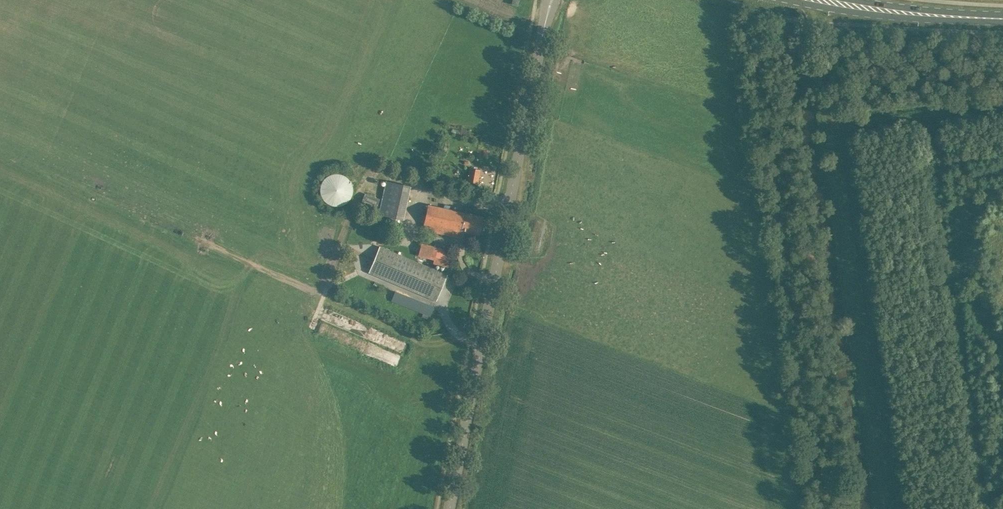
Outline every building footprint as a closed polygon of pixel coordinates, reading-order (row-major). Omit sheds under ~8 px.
[(467,181),(478,183),(480,169),(470,167),(467,181)] [(329,173),(323,201),(349,206),(355,178),(329,173)] [(379,215),(402,220),(409,187),(386,181),(379,215)] [(361,205),(375,211),(379,200),(365,194),(361,205)] [(422,229),(453,236),(462,239),(464,232),(479,235),(483,218),(427,205),(422,229)] [(433,263),(448,267),(451,255),(436,251),(437,247),(421,244),(418,255),(434,259),(433,263)] [(368,272),(436,301),(447,274),(379,246),(368,272)] [(391,302),(430,314),(433,302),(395,290),(391,302)]
